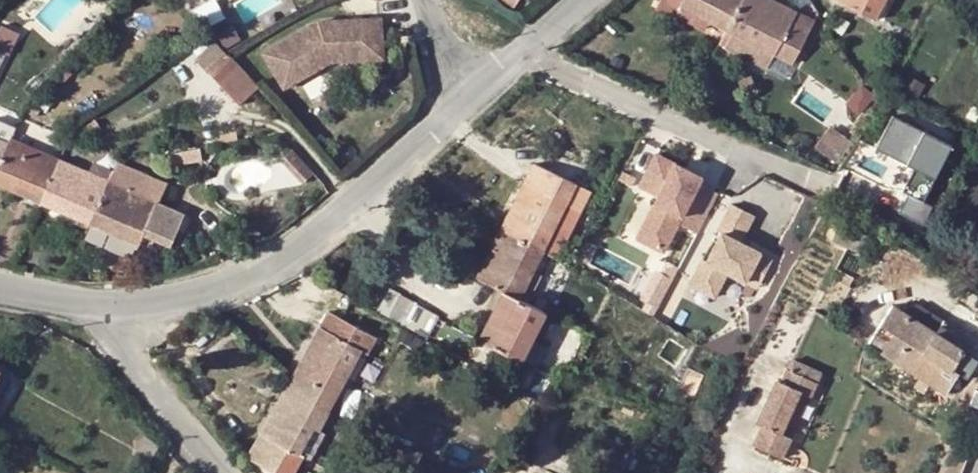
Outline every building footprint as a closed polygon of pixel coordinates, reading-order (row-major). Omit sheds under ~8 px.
[(676,16),(684,1),(712,14),(708,21),(727,30),(742,0),(659,0),(654,9),(674,19),(676,16)] [(756,0),(742,0),(727,30),(730,32),(722,47),(765,69),(773,54),(792,64),(813,21),(772,0),(761,0),(760,2),(756,0)] [(868,16),(876,0),(837,0),(868,16)] [(868,16),(875,20),(886,0),(876,0),(868,16)] [(684,1),(676,16),(703,30),(708,21),(712,14),(684,1)] [(840,16),(831,28),(841,34),(849,22),(840,16)] [(381,18),(319,21),(262,54),(282,88),(330,60),(383,58),(381,18)] [(8,54),(17,33),(1,24),(0,26),(0,50),(8,54)] [(227,54),(206,72),(236,106),(256,88),(227,54)] [(929,189),(958,133),(899,102),(882,135),(920,155),(908,178),(914,181),(929,189)] [(10,139),(15,126),(0,119),(0,134),(10,139)] [(829,126),(814,147),(837,162),(851,141),(829,126)] [(10,139),(0,134),(0,163),(10,139)] [(10,139),(0,163),(0,187),(12,192),(16,185),(44,196),(59,160),(10,139)] [(169,152),(171,166),(204,160),(202,146),(169,152)] [(290,149),(279,159),(301,182),(312,173),(290,149)] [(686,170),(655,154),(638,186),(658,196),(636,238),(662,252),(677,224),(696,234),(717,194),(698,184),(696,187),(681,180),(686,170)] [(120,159),(110,182),(156,202),(166,179),(120,159)] [(91,174),(59,160),(44,196),(71,208),(68,217),(89,226),(106,188),(88,180),(91,174)] [(542,251),(557,259),(580,210),(565,203),(575,184),(533,162),(509,213),(516,217),(507,234),(542,251)] [(701,178),(686,170),(681,180),(696,187),(698,184),(701,178)] [(110,182),(91,174),(88,180),(106,188),(110,182)] [(929,189),(914,181),(904,200),(929,212),(938,194),(929,189)] [(106,188),(89,226),(109,235),(114,226),(142,239),(167,250),(183,214),(156,202),(110,182),(106,188)] [(590,191),(575,184),(565,203),(580,210),(590,191)] [(40,205),(44,196),(16,185),(12,192),(40,205)] [(71,208),(44,196),(40,205),(68,217),(71,208)] [(752,216),(730,205),(716,231),(721,233),(706,263),(701,260),(688,285),(713,298),(726,273),(744,283),(746,279),(758,285),(769,264),(736,247),(752,216)] [(500,230),(507,234),(516,217),(509,213),(500,230)] [(109,235),(105,246),(132,258),(142,239),(114,226),(109,235)] [(500,230),(493,245),(500,249),(507,234),(500,230)] [(476,277),(503,291),(518,298),(522,293),(532,271),(542,252),(542,251),(507,234),(500,249),(493,245),(476,277)] [(532,271),(522,293),(529,296),(539,276),(532,271)] [(758,285),(746,279),(744,283),(756,289),(758,285)] [(933,330),(953,298),(934,286),(914,317),(933,330)] [(389,315),(402,295),(390,288),(377,309),(389,315)] [(503,291),(486,324),(493,327),(486,343),(514,356),(526,334),(532,337),(546,312),(518,298),(503,291)] [(428,312),(402,295),(389,315),(417,332),(428,312)] [(953,298),(933,330),(963,349),(977,360),(977,314),(953,298)] [(933,330),(914,317),(892,303),(869,340),(945,392),(956,375),(950,371),(963,349),(933,330)] [(329,312),(303,356),(309,360),(300,377),(317,386),(311,398),(328,409),(347,373),(343,370),(356,348),(366,354),(376,337),(329,312)] [(493,327),(486,324),(479,338),(486,343),(493,327)] [(526,334),(514,356),(520,360),(532,337),(526,334)] [(354,377),(366,354),(356,348),(343,370),(347,373),(354,377)] [(309,360),(303,356),(294,373),(300,377),(309,360)] [(762,425),(753,444),(782,458),(792,438),(782,432),(800,391),(811,396),(822,371),(793,357),(781,381),(777,379),(756,423),(762,425)] [(705,375),(689,367),(679,389),(694,397),(705,375)] [(9,376),(0,371),(0,393),(9,376)] [(284,405),(300,377),(294,373),(278,402),(284,405)] [(300,377),(284,405),(278,402),(247,457),(273,472),(293,472),(302,456),(296,453),(310,427),(316,431),(328,409),(311,398),(317,386),(300,377)] [(533,385),(521,379),(517,386),(529,392),(533,385)] [(302,456),(316,431),(310,427),(296,453),(302,456)]
